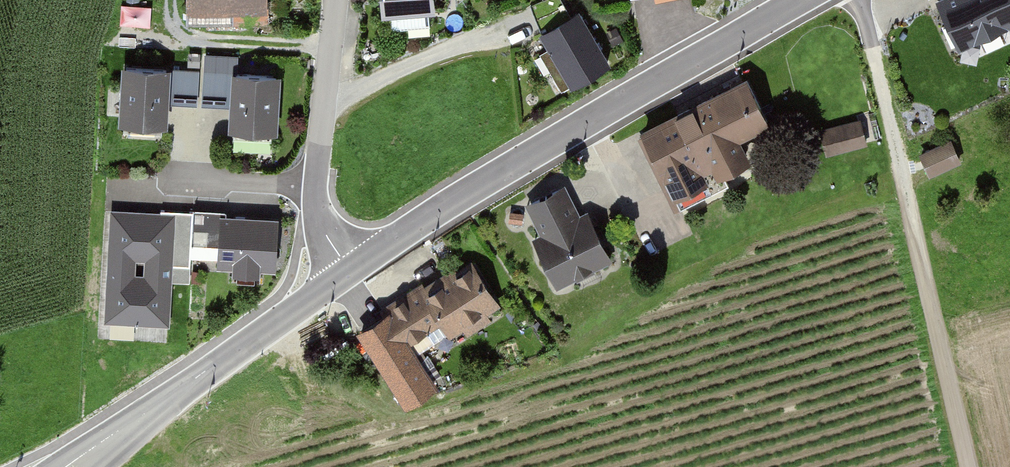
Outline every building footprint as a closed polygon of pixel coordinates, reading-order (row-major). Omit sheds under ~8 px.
[(183,25),(269,23),(268,0),(183,0),(183,25)] [(377,20),(430,17),(429,0),(376,0),(377,20)] [(955,50),(1009,25),(1009,0),(933,0),(955,50)] [(577,8),(536,32),(568,86),(608,63),(577,8)] [(163,98),(192,100),(194,72),(114,68),(111,129),(161,132),(163,98)] [(194,72),(192,100),(228,102),(226,136),(273,138),(276,76),(194,72)] [(773,149),(740,80),(704,98),(737,166),(773,149)] [(737,166),(704,98),(669,115),(702,183),(737,166)] [(702,183),(669,115),(633,132),(666,200),(702,183)] [(860,124),(817,133),(823,160),(866,151),(860,124)] [(948,146),(917,158),(927,182),(958,170),(948,146)] [(538,240),(529,244),(553,294),(610,267),(586,216),(578,220),(562,187),(522,207),(538,240)] [(174,211),(109,208),(103,323),(168,326),(174,211)] [(280,219),(218,216),(216,269),(277,272),(280,219)] [(414,291),(379,312),(405,353),(438,333),(445,345),(498,312),(471,268),(420,300),(414,291)]
